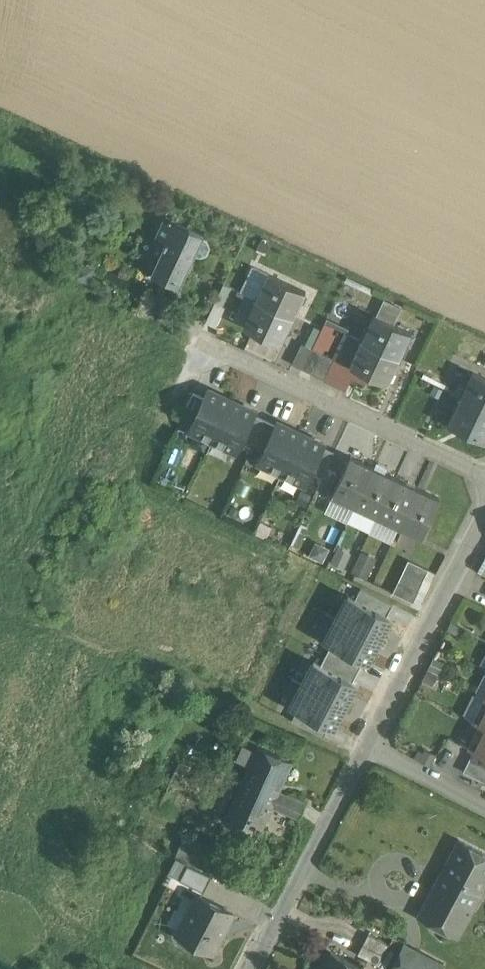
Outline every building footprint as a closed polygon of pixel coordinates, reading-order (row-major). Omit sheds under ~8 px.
[(202,235),(165,217),(155,238),(164,242),(162,247),(164,248),(155,266),(169,273),(166,278),(180,284),(193,255),(200,257),(207,254),(210,247),(208,240),(202,237),(202,235)] [(306,290),(269,272),(263,285),(266,286),(260,299),(294,315),(306,290)] [(159,292),(149,314),(171,324),(181,302),(159,292)] [(294,315),(260,299),(254,312),(251,311),(245,323),(282,341),(294,315)] [(215,301),(206,321),(216,326),(225,306),(215,301)] [(414,332),(377,314),(371,327),(374,329),(368,342),(402,358),(414,332)] [(354,328),(328,317),(323,327),(315,324),(308,341),(317,345),(324,331),(342,339),(336,352),(342,355),(354,328)] [(402,358),(368,342),(361,355),(358,354),(352,366),(390,383),(402,358)] [(314,348),(305,343),(294,364),(305,369),(314,348)] [(314,348),(305,369),(316,374),(326,353),(314,348)] [(336,358),(326,353),(316,374),(327,379),(336,358)] [(474,371),(468,384),(472,386),(466,399),(484,408),(484,376),(474,371)] [(232,399),(209,388),(204,397),(192,423),(189,430),(211,440),(213,441),(232,399)] [(204,397),(194,392),(182,418),(192,423),(204,397)] [(256,411),(232,399),(213,441),(236,452),(242,440),(254,414),(256,411)] [(466,399),(460,412),(456,410),(450,423),(484,439),(484,408),(466,399)] [(254,414),(242,440),(253,445),(265,419),(254,414)] [(265,419),(253,445),(264,450),(276,424),(265,419)] [(301,432),(278,421),(276,424),(264,450),(258,462),(282,473),(301,432)] [(301,432),(282,473),(305,484),(311,472),(323,447),(325,443),(301,432)] [(323,447),(311,472),(322,477),(334,452),(323,447)] [(373,466),(350,455),(332,494),(333,495),(335,490),(343,494),(341,498),(355,505),(373,466)] [(395,476),(373,466),(355,505),(369,512),(371,507),(379,511),(395,476)] [(418,487),(395,476),(379,511),(387,515),(385,519),(400,527),(418,487)] [(418,487),(400,527),(414,533),(416,529),(424,532),(422,537),(423,537),(441,498),(418,487)] [(362,549),(352,568),(367,576),(377,556),(362,549)] [(430,569),(410,560),(404,571),(424,580),(430,569)] [(424,580),(404,571),(400,581),(419,591),(424,580)] [(419,591),(400,581),(394,593),(414,602),(419,591)] [(361,588),(355,598),(387,615),(393,604),(361,588)] [(337,617),(379,639),(391,617),(387,615),(355,598),(349,595),(337,617)] [(368,662),(379,639),(337,617),(326,640),(332,643),(364,660),(368,662)] [(364,660),(332,643),(327,654),(359,671),(364,660)] [(327,654),(321,665),(353,681),(359,671),(327,654)] [(314,661),(303,684),(345,706),(357,683),(353,681),(321,665),(314,661)] [(333,728),(345,706),(303,684),(291,707),(298,710),(330,727),(333,728)] [(330,727),(298,710),(293,721),(324,737),(330,727)] [(475,750),(474,751),(484,756),(484,730),(475,750)] [(445,748),(467,758),(472,747),(450,737),(445,748)] [(293,763),(258,748),(231,807),(266,823),(272,808),(279,793),(293,763)] [(474,751),(475,750),(474,750),(469,761),(484,770),(484,756),(474,751)] [(469,761),(463,772),(484,783),(484,782),(484,770),(469,761)] [(307,804),(279,793),(272,808),(299,820),(307,804)] [(266,823),(231,807),(224,823),(259,838),(266,823)] [(185,837),(175,859),(176,860),(187,864),(196,842),(185,837)] [(459,840),(442,872),(482,893),(484,888),(484,854),(459,840)] [(213,850),(196,842),(187,864),(188,865),(203,872),(213,850)] [(176,860),(169,875),(180,880),(188,866),(176,860)] [(203,872),(188,865),(188,866),(180,880),(204,892),(212,876),(203,872)] [(482,893),(442,872),(418,917),(458,938),(482,893)] [(190,917),(223,934),(233,914),(200,897),(190,917)] [(223,934),(190,917),(181,934),(179,933),(178,935),(213,954),(223,934)] [(390,945),(368,934),(363,945),(384,956),(390,945)] [(404,944),(400,951),(391,968),(452,968),(404,944)] [(384,956),(363,945),(357,955),(379,966),(384,956)] [(390,945),(384,956),(379,966),(384,968),(391,968),(400,951),(390,945)] [(331,953),(323,968),(362,968),(331,953)]
